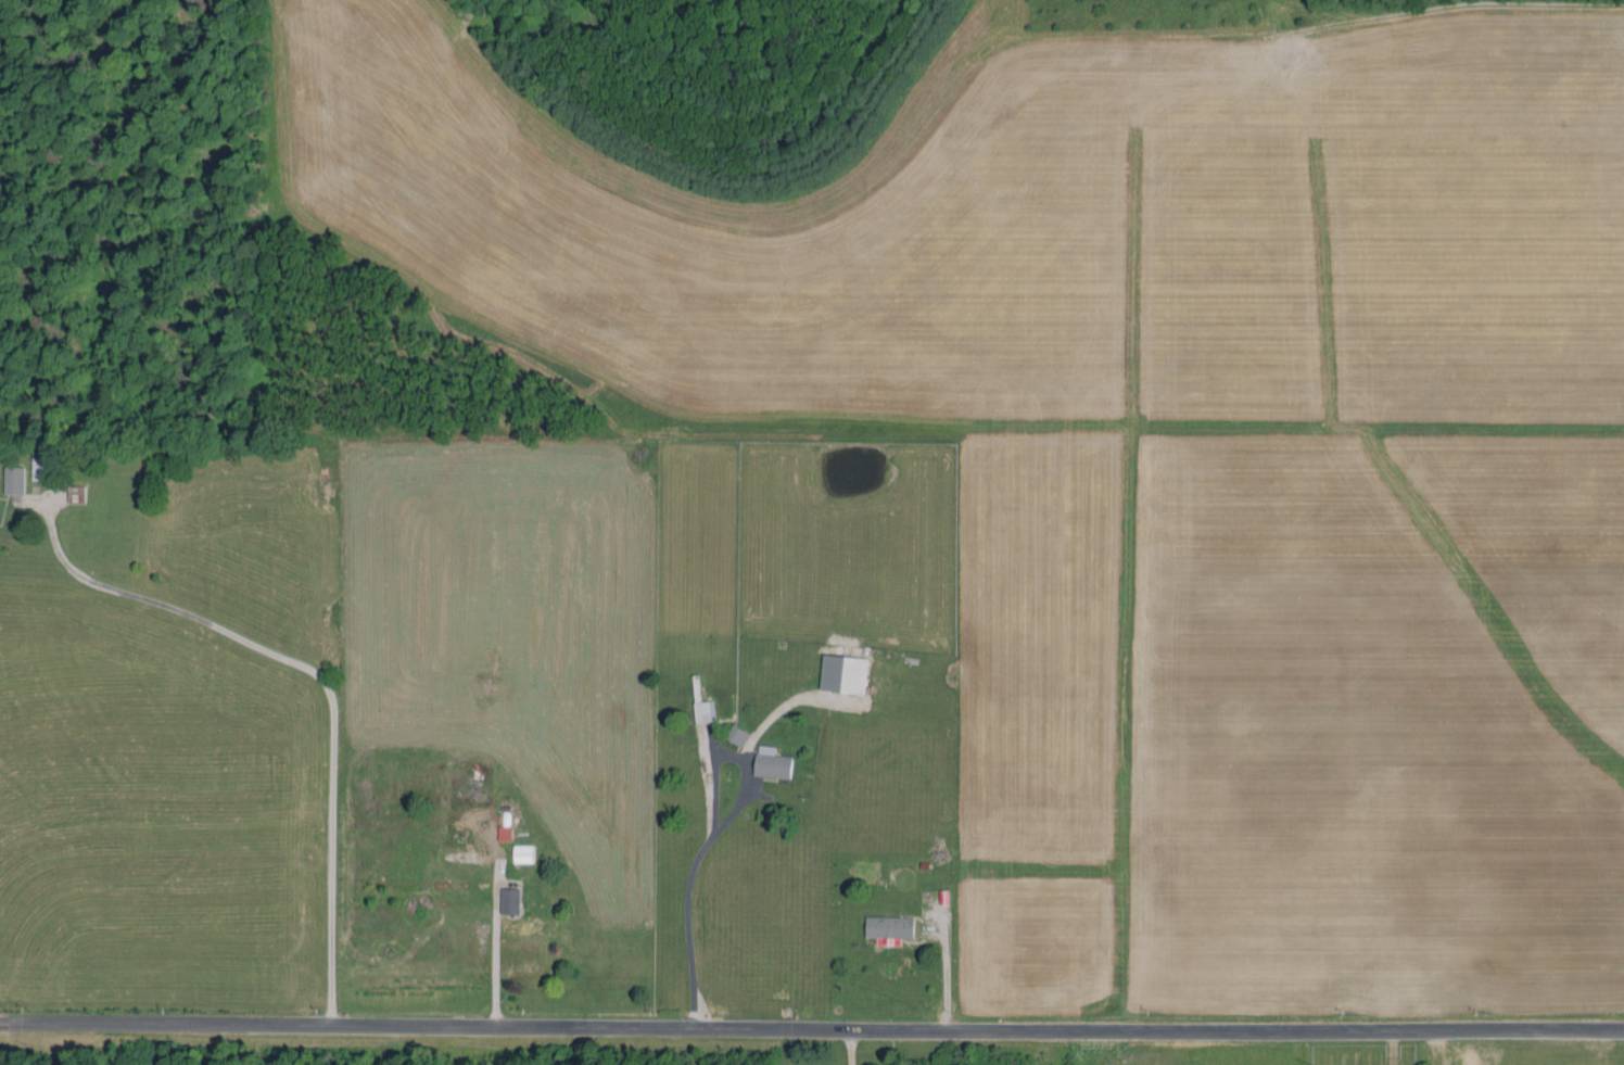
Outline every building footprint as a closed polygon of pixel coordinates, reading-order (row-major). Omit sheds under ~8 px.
[(819,689),(866,694),(869,658),(823,653),(819,689)] [(749,732),(733,724),(725,737),(742,746),(749,732)] [(755,775),(791,777),(792,756),(775,755),(775,746),(757,745),(755,775)] [(914,938),(914,917),(865,916),(865,937),(877,937),(877,944),(901,944),(901,938),(914,938)]
